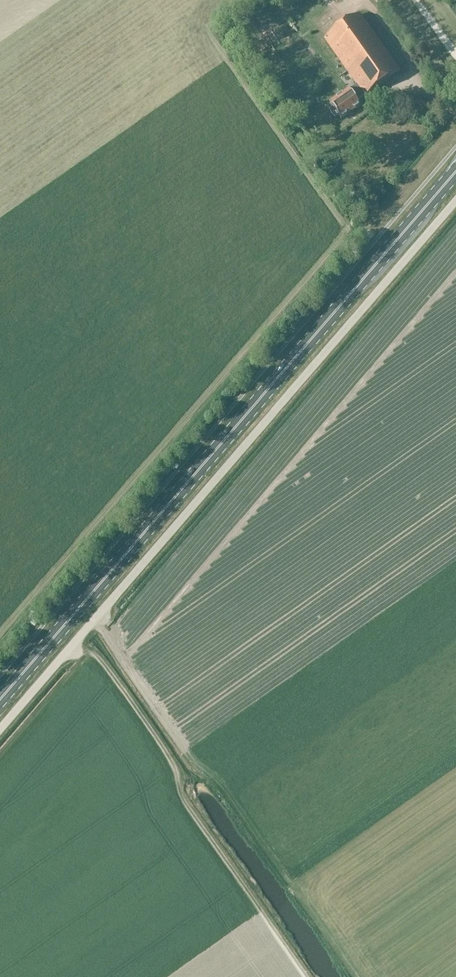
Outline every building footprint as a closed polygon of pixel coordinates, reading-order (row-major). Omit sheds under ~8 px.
[(359,102),(402,71),(361,14),(325,40),(360,90),(354,95),(353,94),(334,108),(342,120),(362,106),(359,102)] [(274,29),(254,42),(261,53),(281,39),(274,29)]
